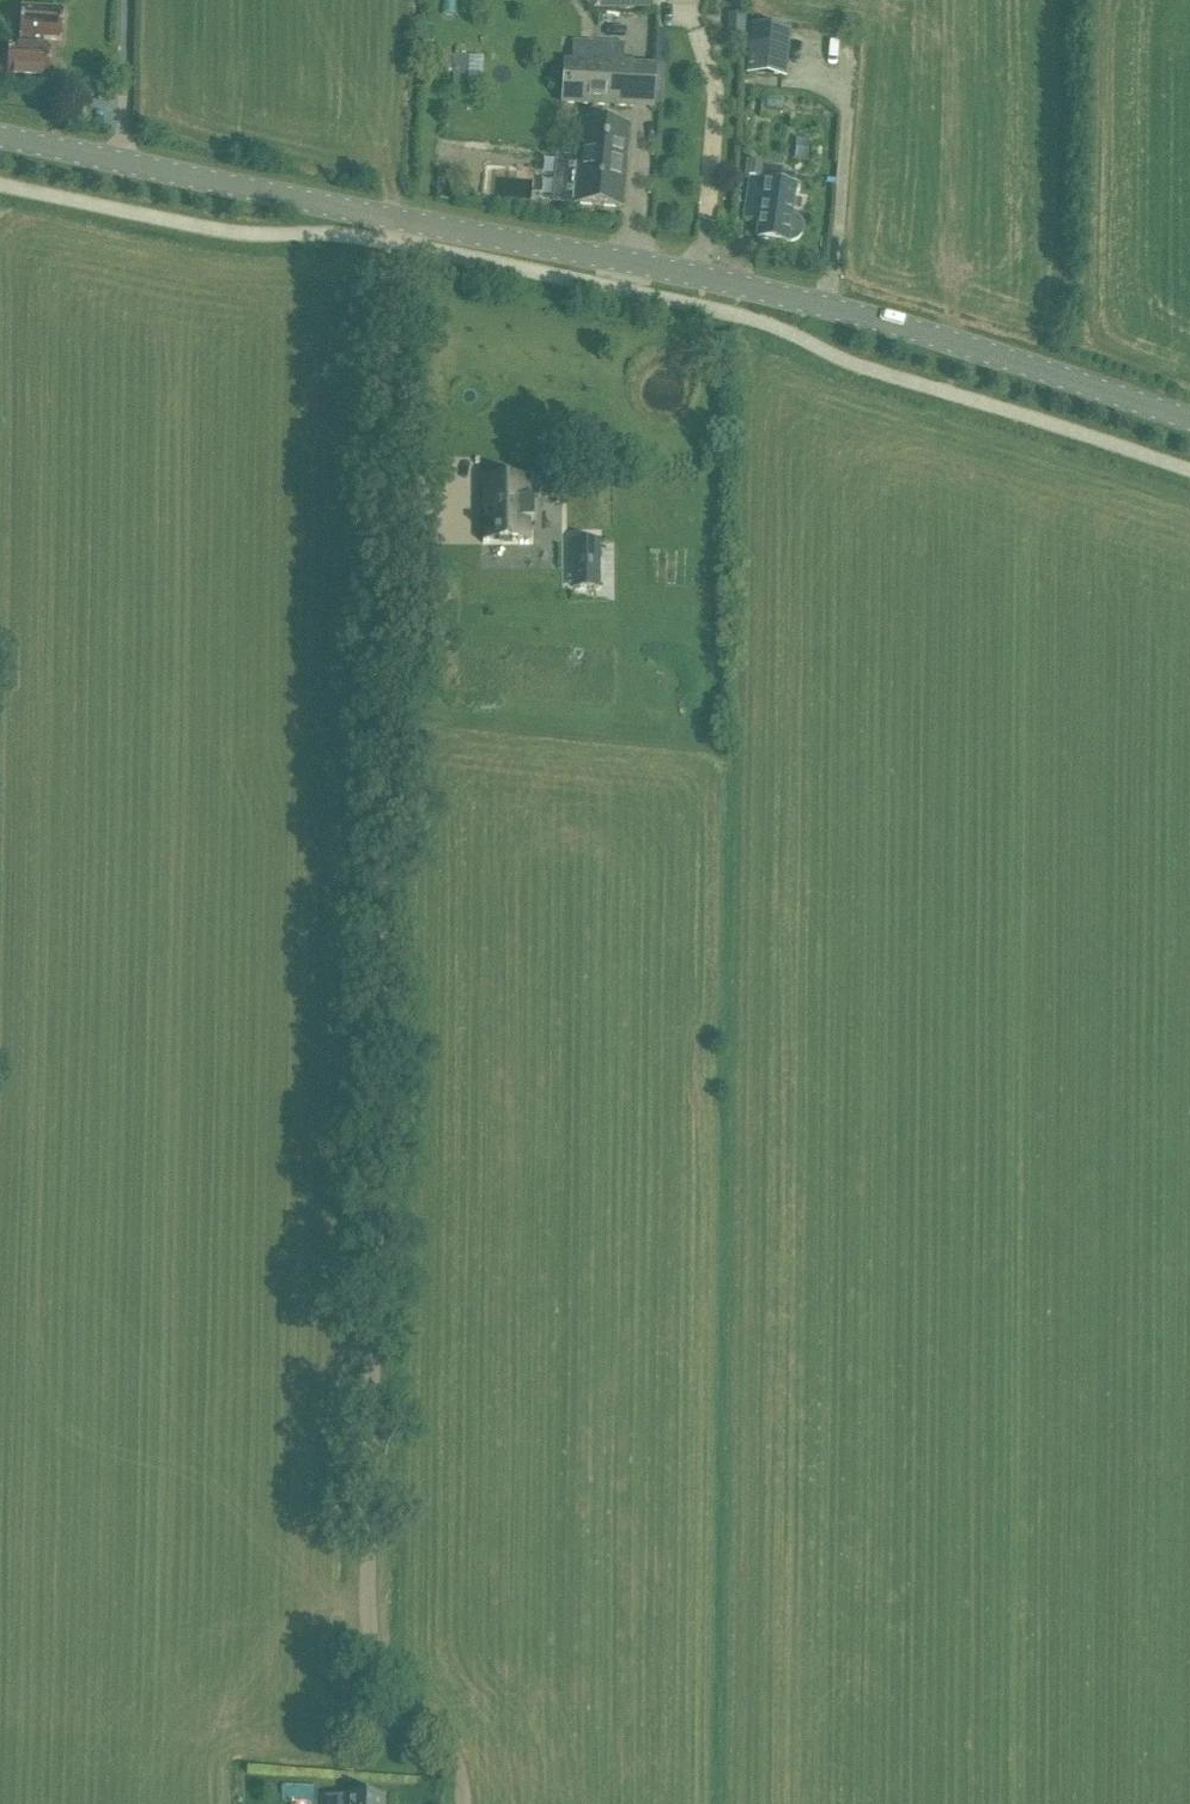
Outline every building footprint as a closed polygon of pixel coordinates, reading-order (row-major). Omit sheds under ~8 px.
[(63,9),(23,7),(22,43),(11,43),(10,49),(9,60),(0,59),(0,78),(8,79),(8,80),(49,83),(52,46),(45,46),(45,40),(62,41),(63,9)] [(599,29),(599,38),(642,40),(643,12),(615,11),(615,30),(599,29)] [(745,40),(746,23),(746,18),(743,18),(732,17),(731,39),(745,40)] [(789,30),(752,27),(748,88),(784,91),(789,30)] [(626,46),(573,42),(572,51),(564,51),(561,105),(652,110),(655,68),(625,66),(626,46)] [(445,57),(444,75),(454,76),(454,86),(468,87),(469,58),(455,58),(445,57)] [(563,173),(566,173),(563,204),(575,205),(622,207),(629,129),(581,125),(578,160),(564,159),(563,173)] [(749,165),(747,179),(750,179),(760,181),(762,167),(749,165)] [(781,170),(762,167),(760,181),(750,179),(744,220),(761,223),(758,239),(787,244),(791,244),(798,241),(803,236),(804,228),(801,222),(796,217),(790,217),(794,189),(792,188),(793,179),(780,177),(781,170)] [(528,500),(528,481),(484,481),(484,504),(482,504),(482,514),(484,514),(484,540),(528,540),(528,521),(531,521),(531,500),(528,500)] [(686,494),(684,506),(706,510),(708,498),(686,494)] [(599,588),(598,543),(573,543),(573,588),(599,588)]
